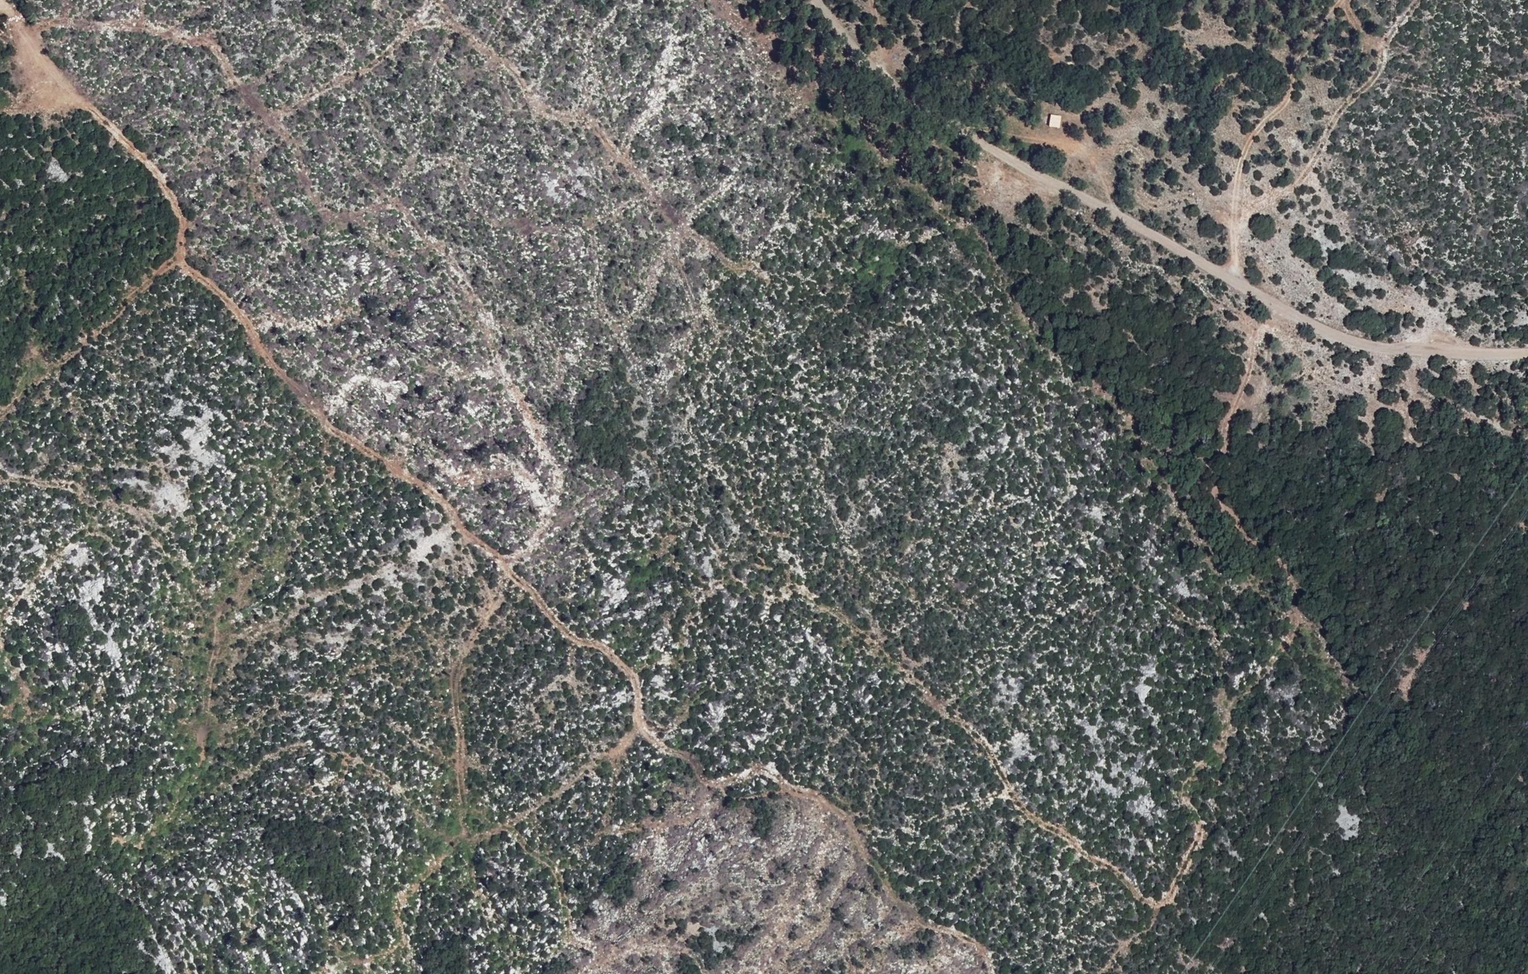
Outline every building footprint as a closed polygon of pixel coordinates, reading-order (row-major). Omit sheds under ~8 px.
[(1060,117),(1050,115),(1048,127),(1058,128),(1060,117)]
